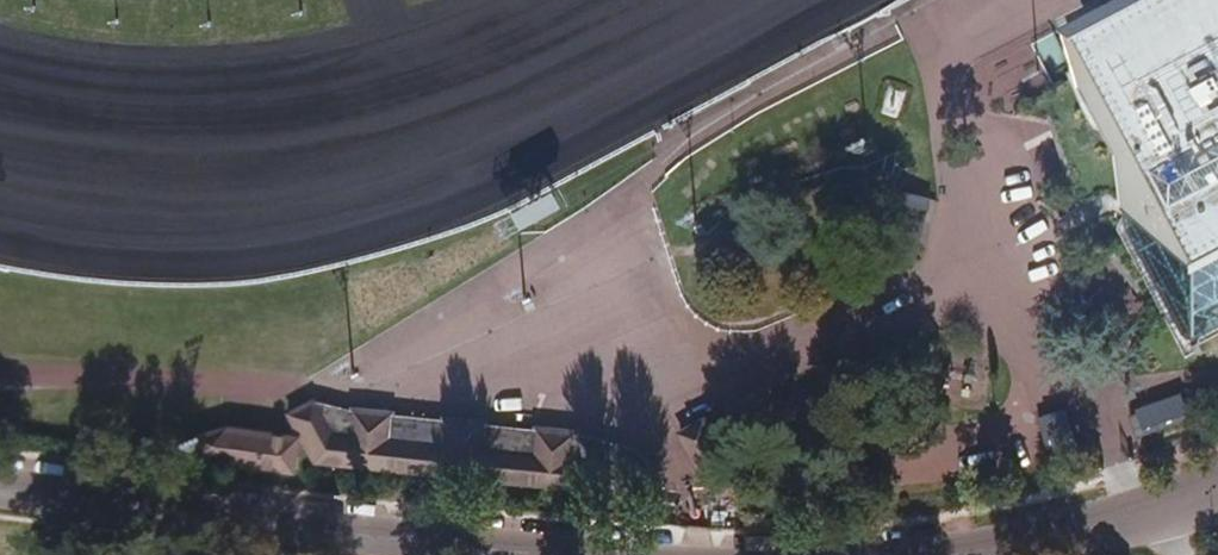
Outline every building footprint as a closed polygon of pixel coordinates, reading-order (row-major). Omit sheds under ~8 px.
[(1217,288),(1217,0),(1112,0),(1064,25),(1051,32),(981,68),(971,85),(980,110),(1047,118),(1078,208),(1058,216),(1067,234),(1085,228),(1150,307),(1156,314),(1168,307),(1175,302),(1179,309),(1217,288)] [(876,111),(895,119),(906,91),(888,83),(876,111)] [(890,243),(918,247),(925,197),(898,193),(890,243)] [(1126,413),(1135,437),(1187,416),(1178,393),(1126,413)] [(602,440),(593,438),(310,404),(280,420),(284,427),(293,423),(315,462),(654,496),(657,473),(656,472),(649,465),(643,459),(630,450),(628,448),(619,445),(611,442),(602,440)] [(711,489),(721,494),(728,493),(738,484),(704,420),(682,433),(711,489)] [(195,432),(192,460),(289,472),(292,438),(232,426),(227,423),(195,432)]
